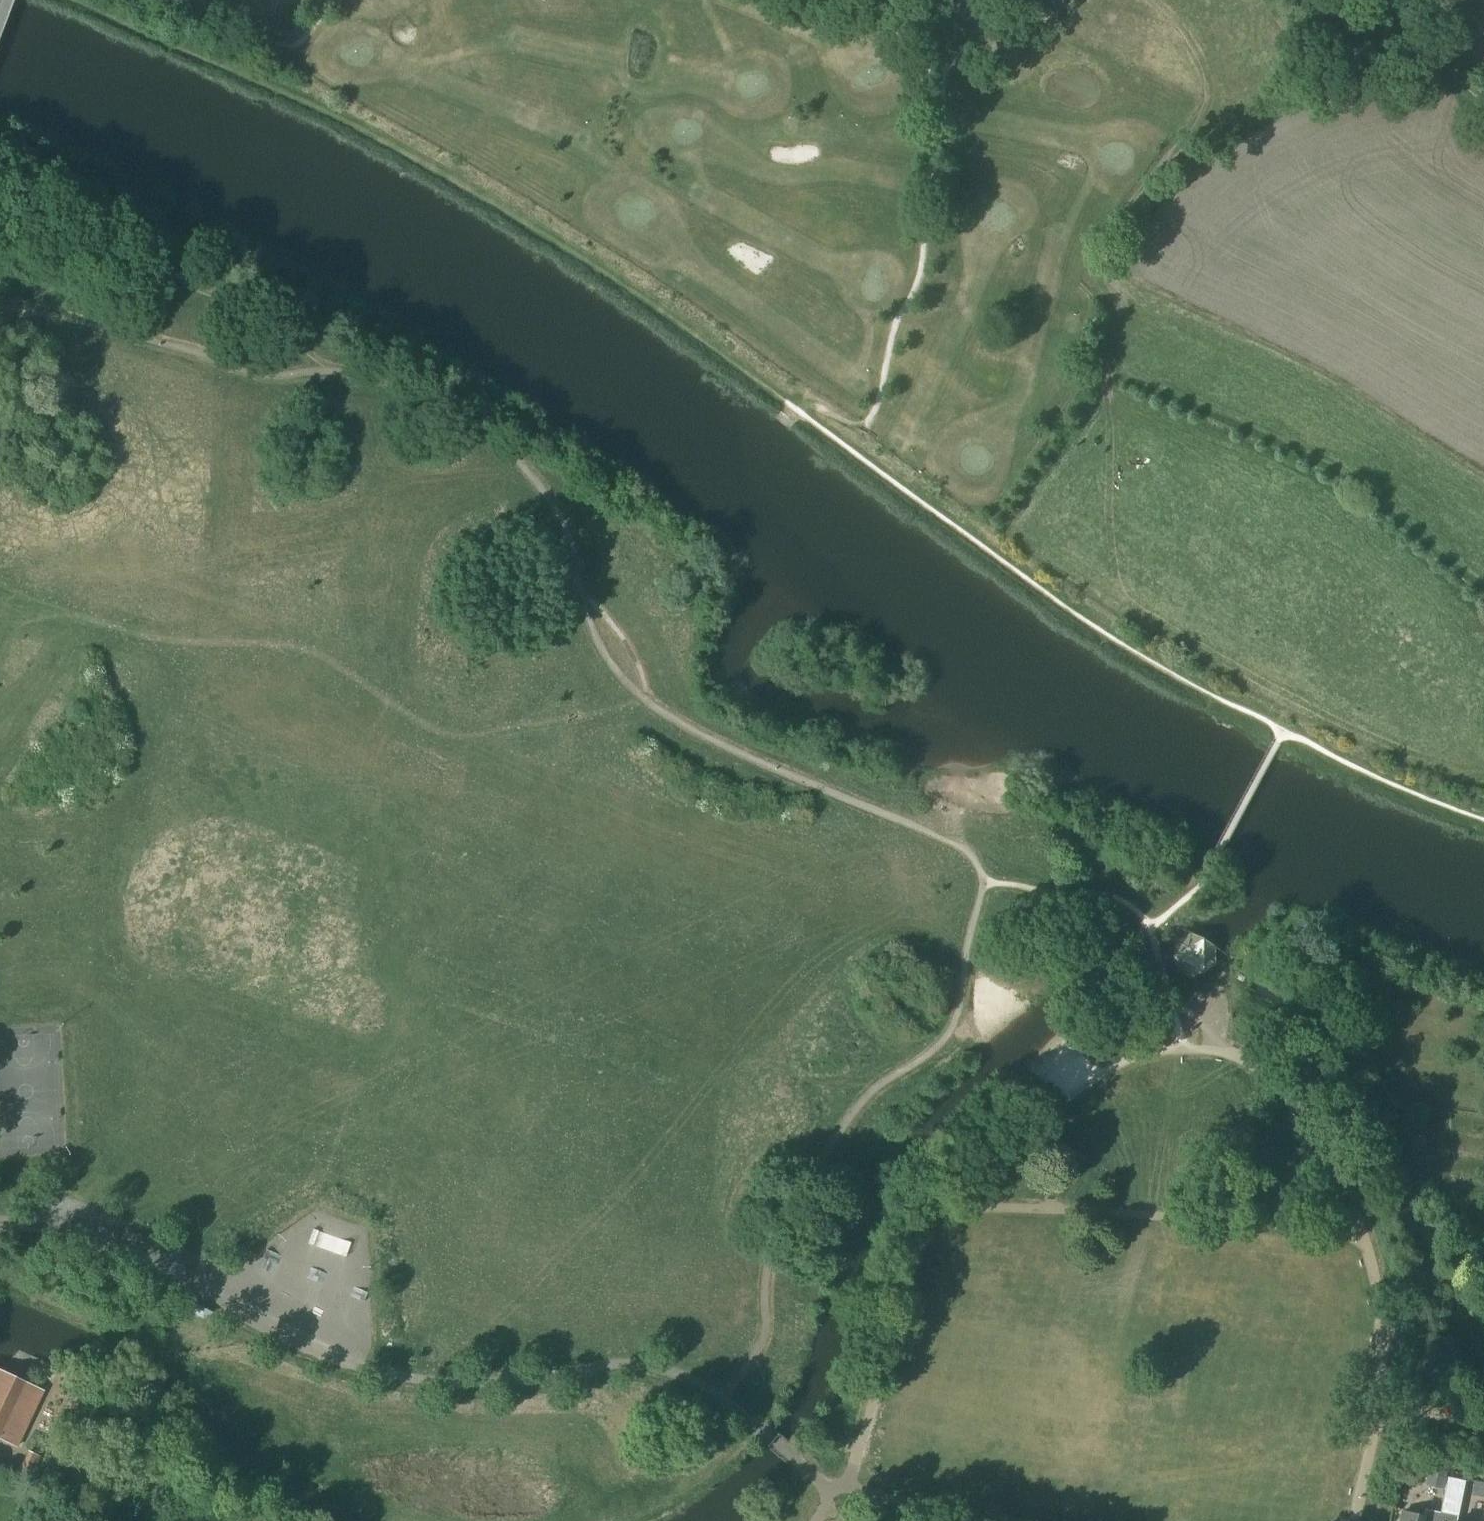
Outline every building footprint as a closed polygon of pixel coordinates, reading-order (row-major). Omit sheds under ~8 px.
[(312,1252),(324,1259),(334,1240),(322,1234),(312,1252)] [(42,1392),(0,1372),(0,1439),(16,1447),(42,1392)] [(1428,1473),(1426,1486),(1444,1490),(1447,1477),(1428,1473)] [(1442,1512),(1426,1509),(1424,1515),(1403,1511),(1401,1520),(1440,1520),(1442,1512)] [(1440,1520),(1457,1520),(1458,1516),(1442,1512),(1440,1520)]
